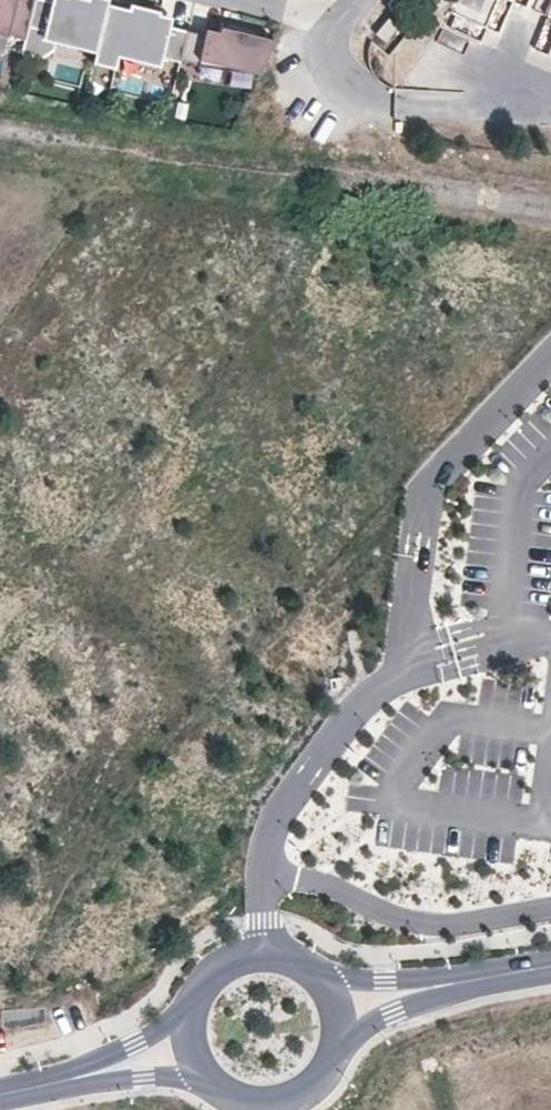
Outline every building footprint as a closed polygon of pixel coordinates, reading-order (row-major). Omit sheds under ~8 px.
[(12,36),(28,40),(38,0),(0,0),(0,54),(8,56),(12,36)] [(112,0),(68,0),(67,5),(54,2),(46,0),(38,0),(28,40),(24,54),(46,60),(58,51),(60,45),(61,39),(100,49),(111,5),(112,0)] [(116,0),(112,0),(111,5),(132,10),(134,5),(116,0)] [(184,59),(200,64),(203,53),(224,58),(230,69),(260,77),(276,42),(221,27),(218,39),(187,31),(174,28),(162,25),(165,13),(134,5),(132,10),(111,5),(100,49),(98,55),(95,65),(117,70),(120,57),(122,48),(138,51),(144,62),(162,66),(164,57),(184,61),(184,59)] [(174,28),(177,16),(165,13),(162,25),(174,28)] [(100,49),(61,39),(60,45),(98,55),(100,49)] [(144,62),(138,51),(122,48),(120,57),(144,62)] [(200,64),(184,59),(184,61),(184,66),(199,70),(200,64)]
